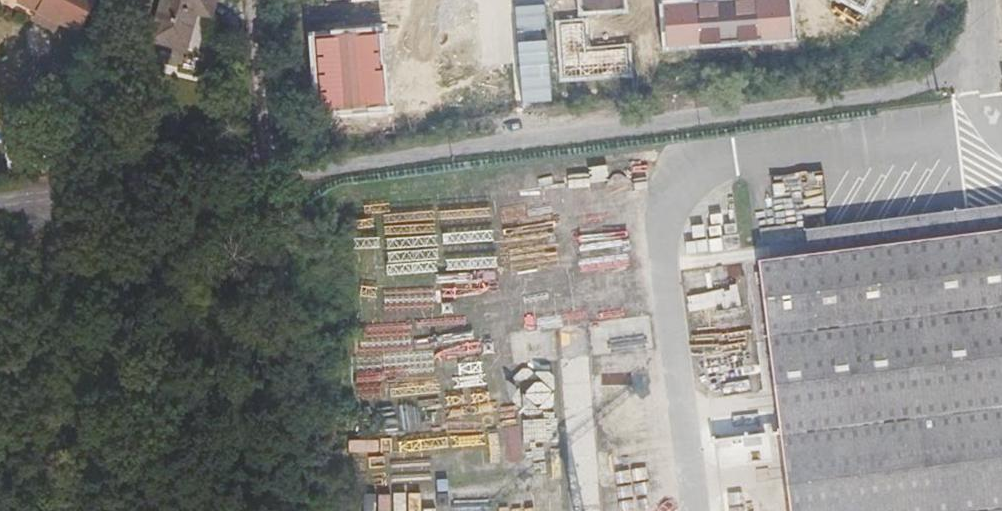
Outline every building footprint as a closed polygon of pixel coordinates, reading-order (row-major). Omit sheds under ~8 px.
[(20,2),(78,31),(93,0),(21,0),(20,2)] [(158,13),(151,39),(186,49),(196,13),(211,17),(215,0),(171,0),(166,16),(158,13)] [(158,13),(166,16),(171,0),(162,0),(158,13)] [(502,33),(523,33),(522,0),(502,0),(502,33)] [(583,11),(624,8),(623,0),(582,0),(583,11)] [(661,3),(665,48),(793,38),(790,0),(702,0),(661,3)] [(866,13),(873,0),(843,0),(866,13)] [(559,23),(563,78),(630,74),(628,47),(586,50),(584,21),(559,23)] [(379,29),(313,35),(319,111),(385,106),(379,29)] [(480,103),(529,101),(528,69),(479,70),(480,103)] [(33,130),(6,132),(8,163),(36,161),(33,130)] [(809,254),(1001,230),(1001,204),(805,229),(809,254)] [(711,257),(741,251),(734,210),(703,216),(711,257)] [(809,254),(758,260),(790,510),(1001,510),(1001,230),(809,254)]
